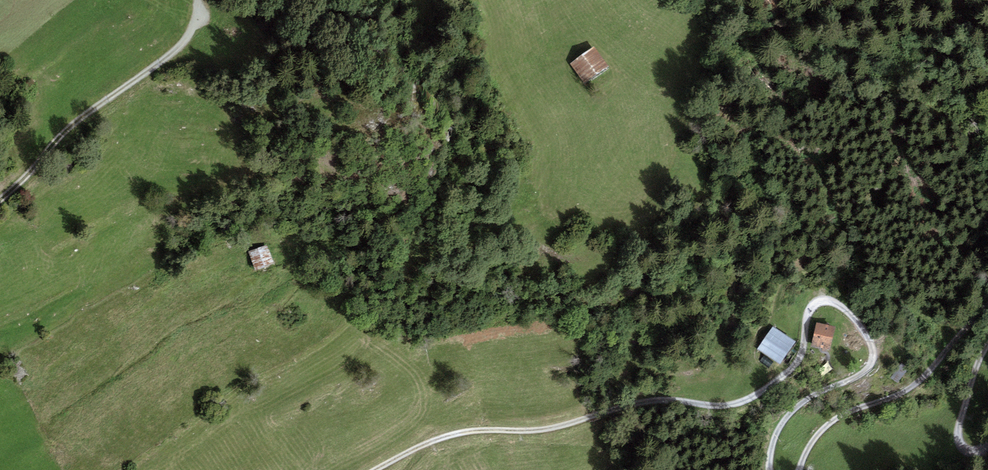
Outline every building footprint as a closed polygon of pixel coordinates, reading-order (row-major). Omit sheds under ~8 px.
[(593,50),(567,66),(579,85),(604,70),(593,50)] [(268,255),(247,256),(248,274),(269,273),(268,255)] [(830,350),(836,326),(817,322),(811,346),(830,350)] [(796,342),(772,327),(757,349),(781,365),(796,342)]
